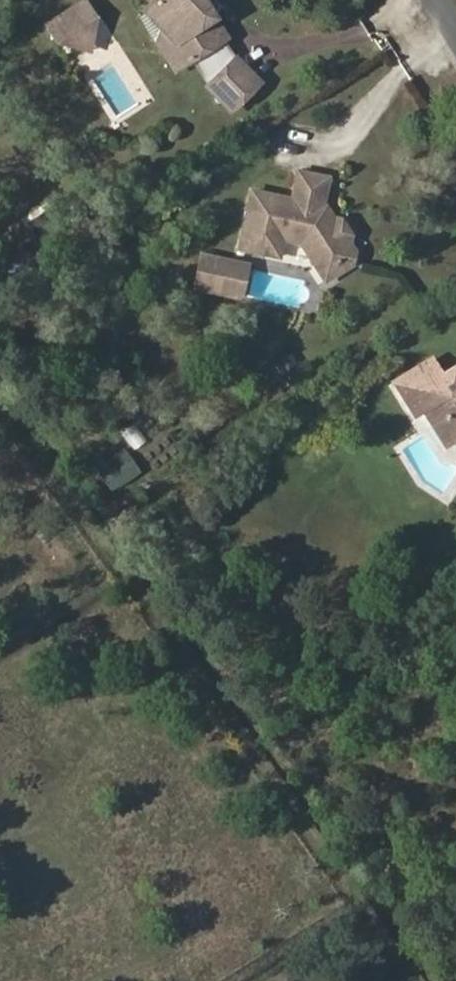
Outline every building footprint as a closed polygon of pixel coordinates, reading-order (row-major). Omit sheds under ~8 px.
[(164,3),(152,14),(167,29),(183,44),(187,42),(200,62),(232,42),(218,20),(207,1),(208,0),(161,0),(164,3)] [(224,10),(223,4),(219,0),(208,0),(207,1),(218,20),(221,18),(224,15),(224,10)] [(71,28),(82,46),(108,29),(97,11),(71,28)] [(71,28),(60,34),(72,53),(82,46),(71,28)] [(183,73),(200,62),(187,42),(183,44),(167,29),(159,34),(183,73)] [(262,90),(239,67),(216,90),(238,113),(262,90)] [(250,222),(252,225),(246,252),(285,261),(289,243),(307,247),(322,270),(338,260),(347,275),(358,269),(361,256),(354,246),(356,238),(348,226),(341,225),(337,226),(332,218),(335,215),(332,211),(328,211),(334,183),(305,176),(299,204),(259,195),(255,213),(252,215),(250,222)] [(341,225),(335,215),(332,218),(337,226),(341,225)] [(49,225),(29,238),(40,255),(61,242),(49,225)] [(254,268),(206,259),(199,296),(247,305),(254,268)] [(332,285),(347,275),(338,260),(322,270),(332,285)] [(438,366),(402,388),(423,422),(432,416),(454,451),(455,450),(455,378),(449,382),(438,366)] [(113,488),(142,471),(128,447),(99,465),(113,488)]
